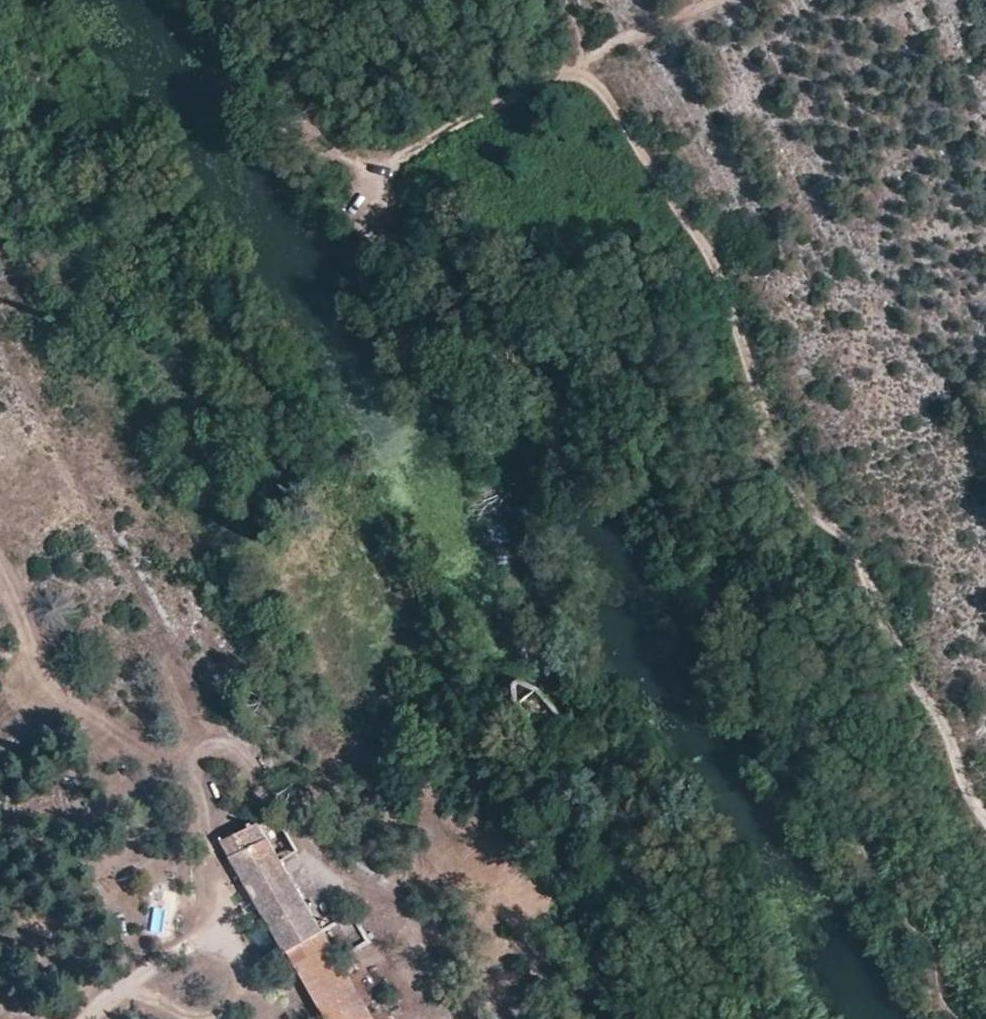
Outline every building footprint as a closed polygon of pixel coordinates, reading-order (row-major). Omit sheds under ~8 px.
[(257,823),(218,842),(254,901),(284,949),(324,1018),(365,1018),(372,1015),(257,823)]
